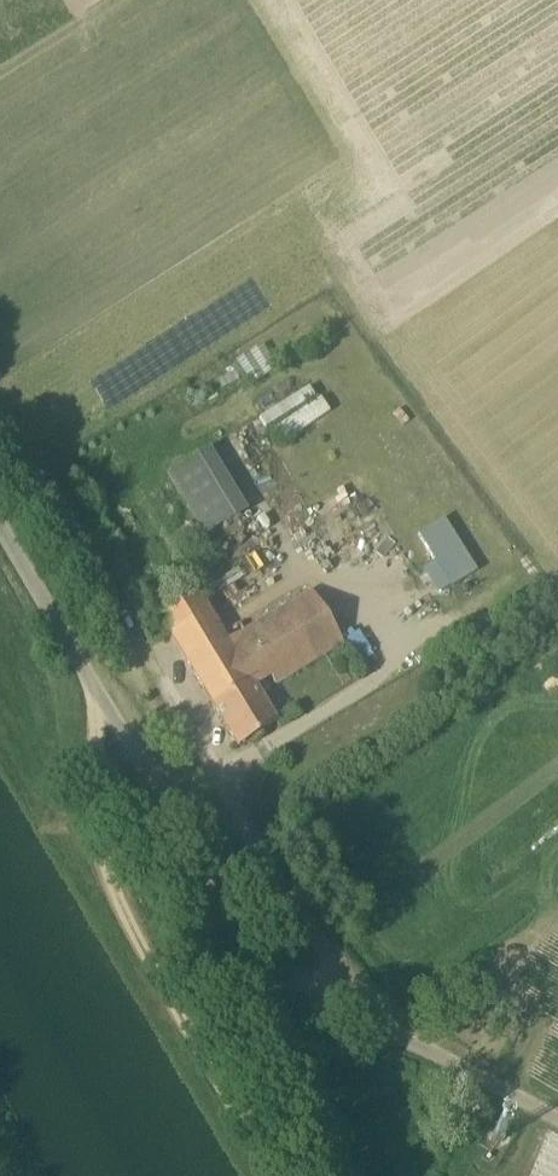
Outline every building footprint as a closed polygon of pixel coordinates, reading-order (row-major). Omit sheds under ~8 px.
[(265,343),(239,359),(252,381),(278,365),(265,343)] [(261,416),(268,428),(278,421),(289,439),(333,412),(314,383),(261,416)] [(170,470),(205,537),(253,512),(218,445),(170,470)] [(360,476),(327,494),(339,517),(346,513),(369,554),(395,540),(360,476)] [(418,530),(432,559),(426,562),(440,591),(476,574),(449,516),(418,530)] [(344,643),(311,589),(229,638),(201,592),(161,617),(170,633),(238,746),(278,722),(254,684),(273,673),(278,682),(344,643)] [(500,1027),(493,1021),(483,1033),(490,1039),(500,1027)]
